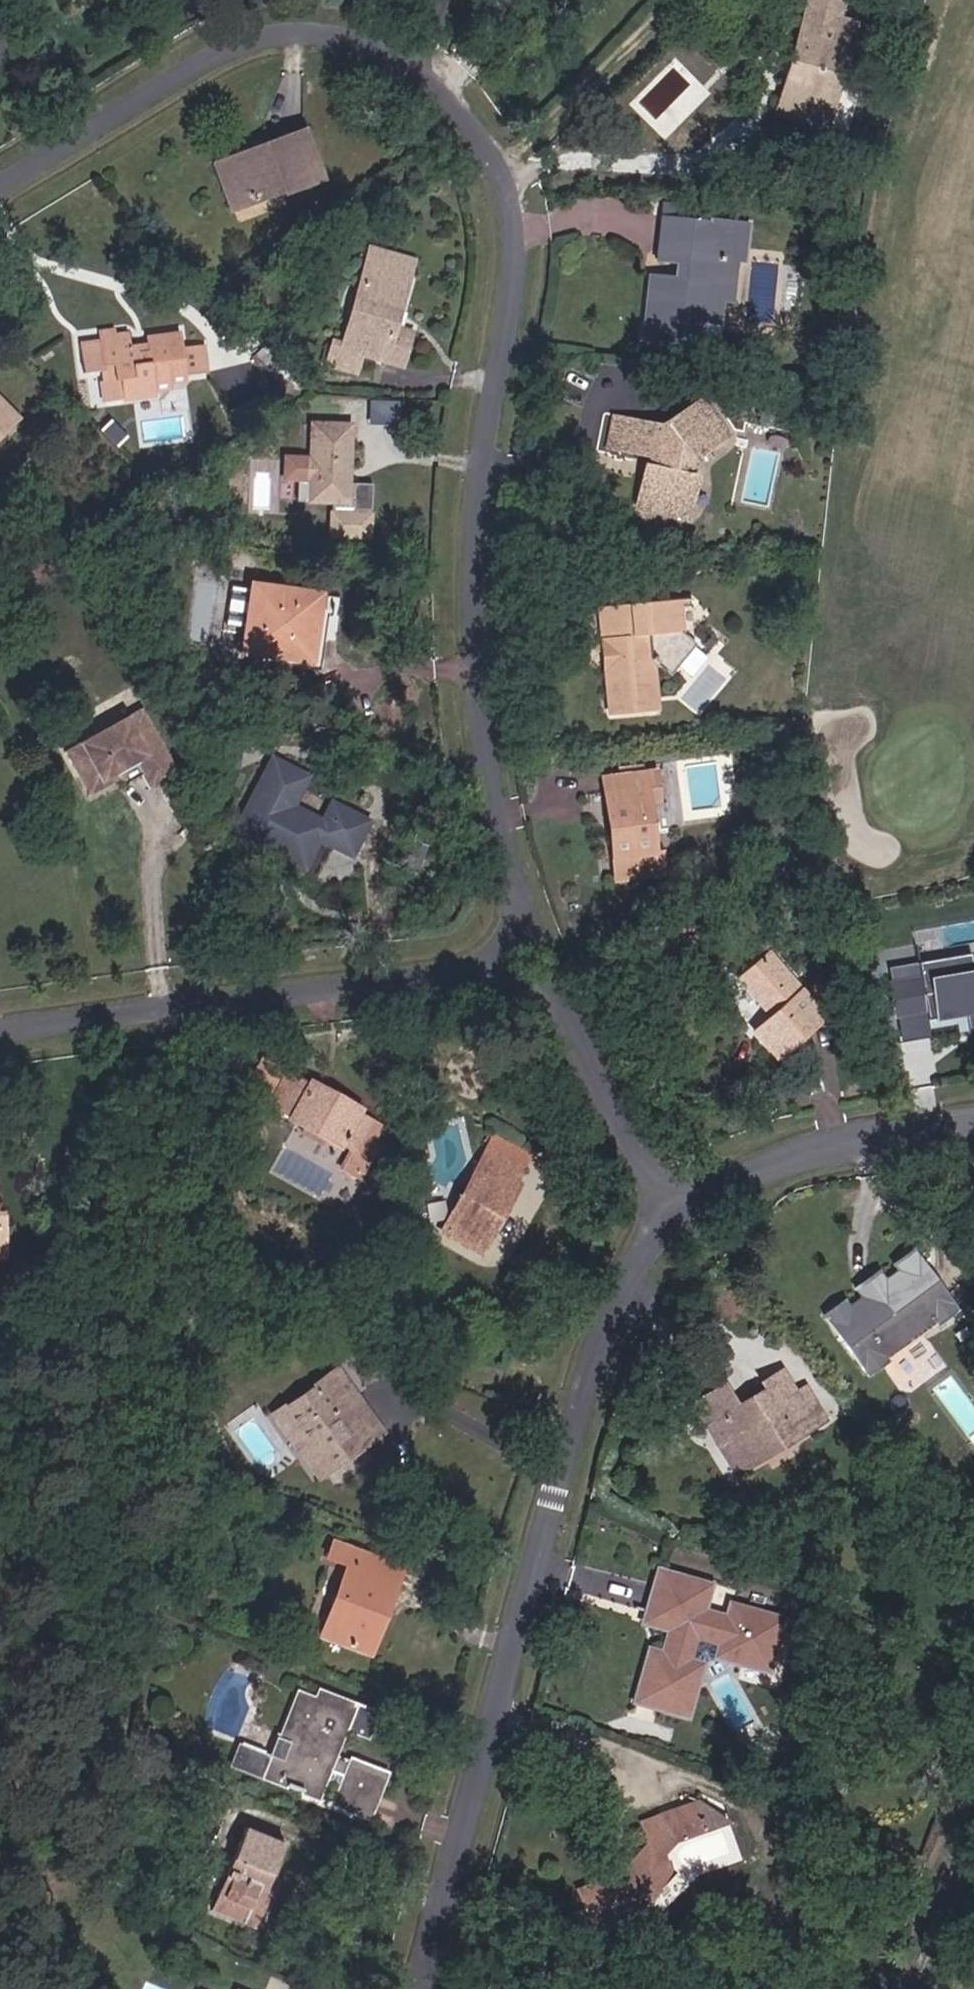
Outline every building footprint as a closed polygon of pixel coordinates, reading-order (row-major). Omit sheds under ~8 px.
[(812,108),(845,0),(791,0),(763,95),(812,108)] [(229,240),(310,214),(293,166),(214,192),(229,240)] [(705,315),(721,316),(724,274),(734,274),(736,241),(683,236),(683,243),(645,241),(643,283),(673,286),(672,300),(640,298),(633,362),(683,366),(685,339),(704,340),(705,315)] [(355,293),(396,303),(400,285),(360,275),(355,293)] [(398,367),(379,362),(383,343),(394,346),(401,323),(392,319),(396,303),(355,293),(331,378),(315,375),(308,402),(344,411),(350,386),(392,395),(398,367)] [(683,366),(702,368),(704,340),(685,339),(683,366)] [(181,393),(202,393),(201,364),(178,365),(177,355),(145,357),(146,375),(137,375),(136,365),(125,364),(124,355),(112,354),(110,348),(95,349),(95,357),(76,357),(77,385),(100,384),(100,389),(111,389),(113,408),(122,407),(122,429),(154,427),(154,408),(168,408),(169,400),(181,399),(181,393)] [(122,407),(113,408),(111,389),(100,389),(101,409),(110,409),(110,430),(122,429),(122,407)] [(154,427),(172,427),(172,413),(181,413),(181,399),(169,400),(168,408),(154,408),(154,427)] [(678,491),(680,477),(714,457),(687,424),(651,444),(628,443),(625,474),(634,475),(628,529),(678,534),(685,492),(678,491)] [(601,470),(625,474),(628,443),(606,439),(601,470)] [(13,454),(0,441),(0,466),(13,454)] [(336,449),(298,450),(299,529),(344,529),(344,539),(324,539),(324,562),(363,562),(361,510),(337,510),(336,449)] [(233,674),(300,683),(304,640),(321,641),(322,628),(308,627),(307,617),(241,608),(233,674)] [(669,682),(695,657),(680,638),(676,609),(598,616),(600,648),(613,648),(614,670),(603,678),(606,723),(654,719),(651,666),(669,682)] [(121,809),(154,792),(116,724),(40,766),(57,793),(74,784),(82,797),(105,785),(115,800),(121,809)] [(614,797),(645,795),(643,778),(613,780),(614,797)] [(350,869),(365,837),(318,816),(308,837),(285,826),(299,796),(268,782),(236,851),(263,864),(265,860),(274,865),(272,868),(304,883),(318,854),(350,869)] [(57,793),(68,813),(98,798),(103,806),(115,800),(105,785),(82,797),(74,784),(57,793)] [(606,865),(652,861),(645,795),(614,797),(600,798),(602,829),(608,829),(609,844),(605,844),(606,865)] [(957,951),(955,942),(923,947),(931,1000),(959,996),(963,1001),(973,999),(973,952),(957,951)] [(753,1068),(805,1032),(758,962),(724,984),(753,1027),(734,1041),(753,1068)] [(933,1033),(973,1026),(973,1013),(931,1021),(933,1033)] [(247,1117),(261,1124),(282,1084),(264,1075),(248,1105),(253,1108),(247,1117)] [(281,1099),(292,1105),(299,1093),(288,1087),(281,1099)] [(362,1162),(376,1137),(299,1093),(292,1105),(281,1099),(266,1127),(332,1164),(340,1151),(362,1162)] [(527,1164),(490,1145),(483,1158),(487,1160),(520,1178),(527,1164)] [(329,1181),(352,1194),(368,1166),(362,1162),(340,1151),(332,1164),(337,1167),(329,1181)] [(441,1245),(479,1266),(493,1240),(490,1238),(494,1230),(497,1232),(516,1198),(511,1195),(520,1178),(487,1160),(441,1245)] [(0,1250),(0,1280),(1,1281),(8,1279),(12,1273),(10,1262),(0,1250)] [(925,1342),(947,1325),(901,1260),(880,1275),(885,1283),(876,1290),(850,1308),(837,1317),(830,1310),(810,1325),(857,1389),(878,1376),(875,1372),(868,1362),(915,1328),(922,1337),(925,1342)] [(850,1308),(876,1290),(869,1282),(844,1300),(850,1308)] [(868,1362),(875,1372),(922,1337),(915,1328),(868,1362)] [(507,1367),(527,1372),(533,1353),(513,1347),(507,1367)] [(789,1446),(810,1434),(790,1401),(776,1378),(758,1389),(762,1396),(730,1414),(716,1394),(687,1411),(702,1436),(714,1428),(742,1472),(758,1463),(754,1455),(784,1439),(789,1446)] [(341,1406),(350,1401),(337,1381),(308,1401),(313,1407),(333,1395),(341,1406)] [(810,1434),(824,1426),(803,1393),(790,1401),(810,1434)] [(353,1463),(341,1446),(369,1427),(350,1401),(341,1406),(333,1395),(313,1407),(308,1401),(276,1423),(299,1455),(292,1460),(313,1489),(353,1463)] [(299,1455),(276,1423),(269,1428),(292,1460),(299,1455)] [(341,1446),(353,1463),(380,1445),(369,1427),(341,1446)] [(729,1481),(742,1472),(714,1428),(702,1436),(729,1481)] [(754,1455),(758,1463),(789,1446),(784,1439),(754,1455)] [(370,1614),(381,1618),(390,1590),(353,1578),(358,1560),(326,1548),(321,1565),(341,1572),(316,1642),(356,1656),(370,1614)] [(353,1578),(390,1590),(396,1572),(358,1560),(353,1578)] [(720,1633),(694,1624),(703,1598),(648,1577),(634,1614),(665,1625),(661,1637),(652,1662),(637,1657),(619,1704),(668,1722),(687,1669),(708,1662),(757,1680),(776,1632),(727,1615),(720,1633)] [(356,1656),(365,1660),(381,1618),(370,1614),(356,1656)] [(629,1625),(661,1637),(665,1625),(634,1614),(629,1625)] [(320,1762),(327,1746),(349,1698),(319,1686),(316,1694),(295,1687),(289,1702),(293,1704),(288,1715),(281,1712),(274,1727),(286,1732),(275,1756),(239,1741),(233,1758),(308,1790),(320,1762)] [(320,1762),(342,1771),(348,1755),(327,1746),(320,1762)] [(330,1800),(362,1814),(381,1768),(348,1755),(342,1771),(330,1800)] [(680,1836),(696,1830),(684,1802),(670,1808),(680,1836)] [(616,1913),(636,1892),(650,1873),(641,1864),(653,1845),(680,1836),(670,1808),(630,1820),(637,1839),(622,1858),(623,1868),(615,1873),(569,1888),(581,1925),(616,1913)] [(737,1854),(761,1848),(758,1834),(727,1821),(737,1854)] [(227,1916),(269,1933),(301,1850),(258,1834),(227,1916)] [(669,1855),(679,1869),(712,1849),(703,1834),(669,1855)]
